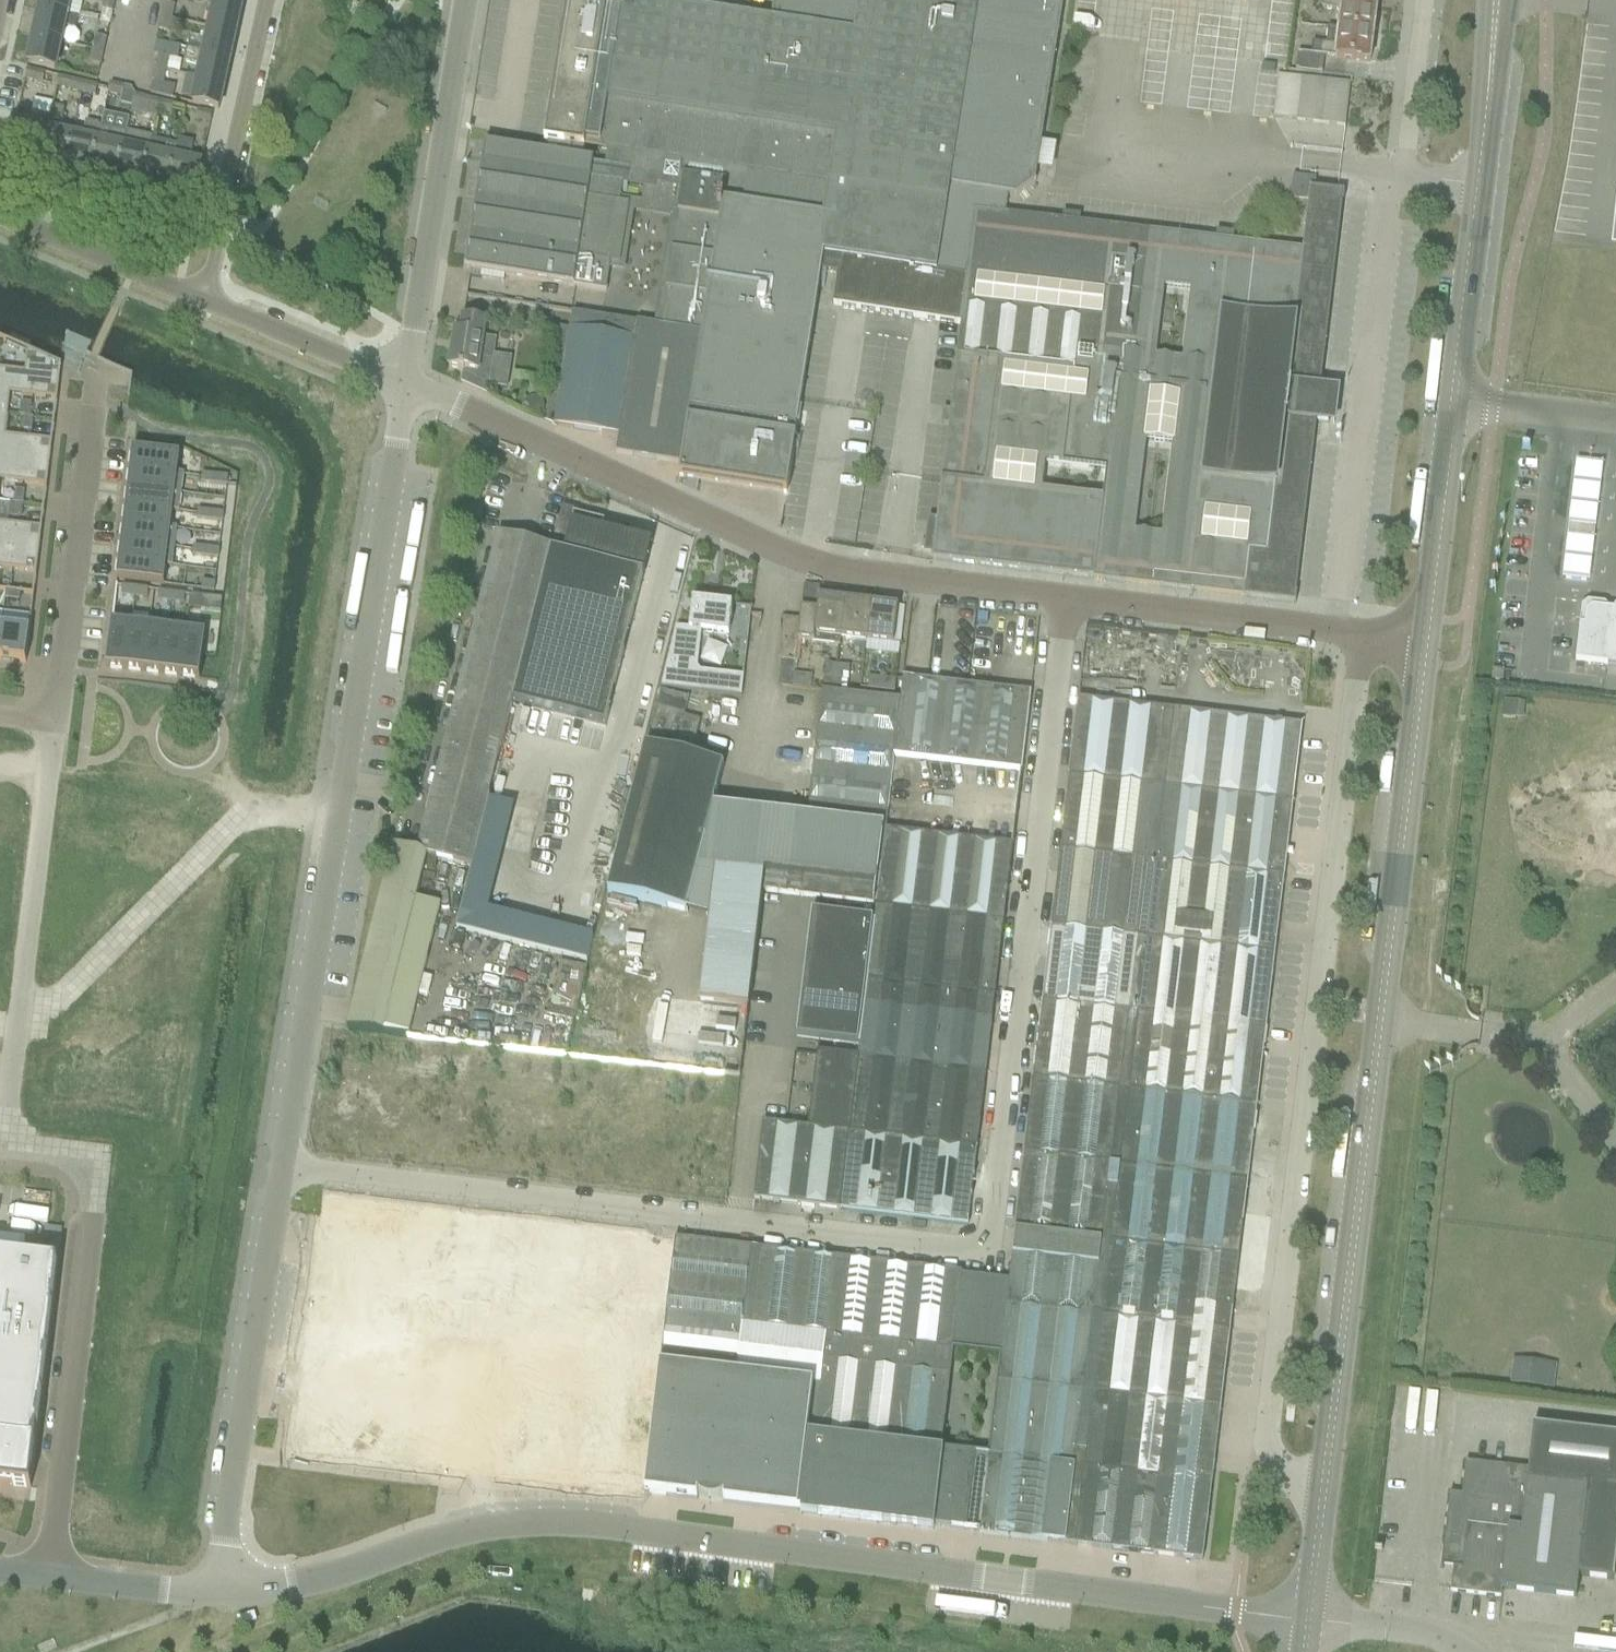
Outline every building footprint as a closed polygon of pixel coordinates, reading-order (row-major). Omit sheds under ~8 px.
[(70,0),(42,0),(40,11),(66,17),(70,0)] [(116,0),(114,0),(104,0),(102,11),(113,14),(116,0)] [(243,0),(216,0),(215,3),(241,9),(243,0)] [(1004,218),(1007,199),(1015,200),(1034,186),(1063,0),(774,0),(770,24),(642,3),(643,0),(569,0),(547,141),(548,142),(544,172),(482,163),(481,164),(483,164),(467,269),(465,269),(465,270),(486,274),(606,293),(610,264),(619,265),(628,207),(619,206),(623,186),(654,190),(651,209),(676,213),(658,327),(702,334),(724,195),(829,212),(820,272),(837,275),(832,305),(959,324),(972,214),(1004,218)] [(1376,7),(1377,5),(1377,3),(1354,0),(1324,0),(1323,9),(1340,12),(1338,30),(1373,34),(1374,31),(1376,32),(1378,20),(1375,20),(1376,7)] [(235,35),(241,9),(215,3),(209,29),(235,35)] [(164,4),(161,19),(173,21),(176,7),(164,4)] [(78,20),(66,17),(40,11),(34,38),(60,44),(64,28),(75,31),(78,20)] [(161,19),(159,31),(170,33),(173,21),(161,19)] [(230,60),(235,35),(209,29),(204,54),(230,60)] [(1297,53),(1295,71),(1321,74),(1323,57),(1370,63),(1370,62),(1373,34),(1338,30),(1326,29),(1323,46),(1322,46),(1312,44),(1311,55),(1297,53)] [(54,71),(60,44),(34,38),(28,65),(54,71)] [(104,54),(107,41),(96,38),(93,52),(104,54)] [(1282,66),(1284,47),(1262,45),(1261,53),(1179,45),(1147,42),(1141,102),(1161,104),(1163,85),(1176,87),(1176,83),(1190,84),(1188,108),(1231,112),(1233,91),(1255,93),(1253,115),(1268,116),(1273,65),(1282,66)] [(177,61),(180,49),(156,45),(154,56),(158,57),(155,70),(166,73),(169,59),(177,61)] [(187,51),(185,64),(201,67),(198,79),(197,79),(224,85),(230,60),(204,54),(187,51)] [(101,67),(104,54),(93,52),(90,65),(101,67)] [(57,87),(58,77),(45,74),(27,70),(25,80),(43,84),(57,87)] [(155,70),(152,84),(163,86),(166,73),(155,70)] [(219,111),(224,85),(197,79),(185,76),(180,97),(194,100),(193,105),(219,111)] [(84,83),(58,77),(57,87),(56,88),(82,93),(84,83)] [(1345,127),(1350,84),(1329,81),(1301,78),(1299,94),(1296,121),(1298,121),(1324,124),(1345,127)] [(95,96),(98,86),(84,83),(82,93),(95,96)] [(110,85),(108,95),(122,98),(124,88),(110,85)] [(133,108),(131,117),(144,120),(146,111),(159,114),(162,102),(135,96),(133,108)] [(174,105),(162,102),(159,114),(171,117),(174,105)] [(67,163),(73,136),(60,133),(65,111),(52,107),(49,118),(47,128),(40,158),(42,159),(42,158),(67,163)] [(212,115),(199,112),(197,121),(210,124),(212,115)] [(40,158),(47,128),(49,118),(26,113),(24,125),(15,123),(9,151),(40,158)] [(92,169),(101,129),(99,129),(100,127),(86,124),(82,138),(73,136),(67,163),(92,169)] [(118,174),(126,137),(127,135),(101,129),(92,169),(118,174)] [(118,174),(117,181),(130,184),(131,177),(144,180),(150,153),(149,153),(151,142),(126,137),(118,174)] [(195,191),(201,165),(189,162),(193,144),(179,141),(177,148),(175,157),(176,158),(170,186),(195,191)] [(170,186),(176,158),(175,157),(177,148),(164,145),(162,156),(150,153),(144,180),(170,186)] [(1320,388),(1342,203),(1343,203),(1344,194),(1337,193),(1311,190),(1312,184),(1292,181),(1289,203),(1288,210),(1306,212),(1301,254),(1137,234),(1050,223),(1004,218),(972,214),(959,324),(932,561),(1295,605),(1295,603),(1296,595),(1295,595),(1315,425),(1316,423),(1328,424),(1329,416),(1331,416),(1332,416),(1333,415),(1335,415),(1336,414),(1337,413),(1337,411),(1338,410),(1338,409),(1338,407),(1337,406),(1337,405),(1336,403),(1335,402),(1334,402),(1332,401),(1331,401),(1332,392),(1320,391),(1320,388)] [(786,495),(820,272),(829,212),(724,195),(702,334),(681,466),(680,478),(729,486),(785,494),(786,495)] [(487,397),(491,375),(494,358),(496,341),(483,339),(485,324),(463,321),(461,335),(455,334),(449,369),(460,371),(460,372),(463,373),(461,384),(461,385),(475,391),(487,397)] [(681,466),(702,334),(658,327),(637,324),(634,341),(571,330),(560,395),(550,393),(547,411),(557,412),(555,427),(618,437),(616,455),(681,466)] [(10,395),(57,401),(61,367),(28,352),(25,373),(0,370),(0,415),(8,416),(10,395)] [(19,417),(30,418),(32,405),(21,404),(19,417)] [(52,442),(5,437),(8,416),(0,415),(0,459),(49,465),(52,442)] [(23,431),(32,432),(33,419),(25,418),(23,431)] [(180,456),(132,451),(130,470),(184,477),(184,475),(177,475),(180,456)] [(47,487),(49,465),(0,459),(0,482),(47,487)] [(1559,578),(1587,582),(1602,466),(1574,462),(1559,578)] [(182,495),(184,477),(130,470),(128,488),(182,495)] [(202,474),(201,483),(214,485),(215,476),(202,474)] [(215,476),(214,485),(227,486),(228,478),(215,476)] [(179,513),(182,495),(128,488),(126,507),(179,513)] [(14,505),(23,506),(25,492),(16,491),(14,505)] [(10,504),(8,517),(21,519),(23,506),(14,505),(10,504)] [(179,514),(179,513),(126,507),(123,525),(177,531),(177,530),(171,529),(173,514),(179,514)] [(198,511),(197,520),(210,521),(211,512),(198,511)] [(211,512),(210,521),(223,523),(224,514),(211,512)] [(551,552),(512,705),(605,729),(652,544),(602,531),(604,523),(574,515),(563,555),(551,552)] [(39,551),(42,529),(0,524),(0,547),(39,551)] [(175,550),(177,531),(123,525),(121,543),(175,550)] [(471,868),(489,798),(512,705),(551,552),(551,549),(498,536),(418,853),(427,856),(471,868)] [(173,568),(175,550),(121,543),(119,561),(173,568)] [(36,574),(39,551),(0,547),(0,570),(36,574)] [(193,547),(192,556),(205,558),(206,549),(193,547)] [(206,549),(205,558),(218,559),(219,551),(206,549)] [(173,569),(173,568),(119,561),(117,581),(164,586),(166,568),(173,569)] [(202,582),(201,591),(214,593),(215,584),(202,582)] [(122,588),(121,597),(134,599),(135,590),(122,588)] [(135,590),(134,599),(147,600),(149,591),(135,590)] [(7,593),(5,601),(19,603),(20,594),(7,593)] [(159,593),(158,601),(171,603),(172,594),(159,593)] [(172,594),(171,603),(184,604),(185,596),(172,594)] [(190,597),(189,609),(200,610),(201,598),(190,597)] [(840,646),(841,639),(845,601),(818,598),(817,612),(801,611),(800,621),(797,642),(801,642),(808,643),(813,643),(840,646)] [(697,668),(700,635),(728,638),(731,615),(731,613),(732,605),(692,601),(689,632),(677,631),(662,688),(741,697),(743,677),(700,672),(697,668)] [(867,642),(871,604),(845,601),(841,639),(867,642)] [(867,642),(893,645),(898,608),(871,604),(867,642)] [(1592,608),(1585,613),(1584,626),(1580,626),(1575,662),(1615,667),(1615,611),(1592,608)] [(792,689),(797,642),(800,621),(783,619),(778,663),(782,664),(779,688),(792,689)] [(144,675),(150,621),(149,621),(148,628),(131,626),(126,673),(144,675)] [(162,677),(168,623),(150,621),(144,675),(162,677)] [(126,673),(131,626),(112,623),(106,670),(126,673)] [(180,679),(187,625),(168,623),(162,677),(180,679)] [(206,628),(187,625),(180,679),(200,682),(206,628)] [(0,640),(0,661),(26,664),(30,629),(2,626),(0,640)] [(835,692),(838,666),(827,665),(824,691),(835,692)] [(850,667),(838,666),(835,692),(847,694),(850,667)] [(1502,683),(1504,672),(1492,670),(1491,681),(1502,683)] [(869,677),(868,690),(895,693),(896,680),(869,677)] [(1031,694),(1030,693),(903,679),(901,700),(847,694),(835,692),(824,691),(824,693),(822,693),(808,820),(839,823),(885,829),(894,758),(1000,769),(1022,772),(1031,694)] [(701,722),(684,718),(689,699),(661,692),(655,714),(647,745),(692,756),(701,722)] [(1161,788),(1170,710),(1078,700),(1069,777),(1161,788)] [(1293,804),(1302,726),(1170,710),(1161,788),(1165,789),(1293,804)] [(645,749),(607,894),(686,915),(713,809),(723,769),(645,749)] [(1156,862),(1165,789),(1161,788),(1069,777),(1060,850),(1156,862)] [(1284,877),(1293,804),(1165,789),(1156,862),(1284,877)] [(488,805),(483,825),(500,829),(505,809),(488,805)] [(876,906),(885,829),(808,820),(713,809),(686,915),(708,920),(699,1002),(748,1008),(762,892),(876,906)] [(977,1149),(1004,922),(1013,845),(991,843),(885,829),(875,908),(874,921),(871,942),(869,962),(866,983),(864,1003),(861,1024),(859,1046),(857,1059),(816,1054),(807,1128),(848,1133),(977,1149)] [(441,906),(416,900),(427,856),(418,853),(393,846),(355,997),(347,1031),(382,1035),(408,1038),(441,906)] [(1147,939),(1156,862),(1060,850),(1051,928),(1147,939)] [(1275,955),(1284,877),(1156,862),(1147,939),(1275,955)] [(1295,874),(1296,863),(1288,862),(1287,873),(1295,874)] [(871,942),(874,921),(812,913),(809,934),(871,942)] [(1138,1012),(1147,939),(1051,928),(1042,1001),(1138,1012)] [(869,962),(871,942),(809,934),(807,955),(869,962)] [(1266,1028),(1275,955),(1147,939),(1138,1012),(1266,1028)] [(866,983),(869,962),(807,955),(804,975),(866,983)] [(864,1003),(866,983),(804,975),(802,996),(864,1003)] [(861,1024),(864,1003),(802,996),(800,1016),(861,1024)] [(1129,1091),(1138,1012),(1042,1001),(1033,1079),(1124,1090),(1124,1091),(1129,1091)] [(1256,1106),(1263,1048),(1266,1028),(1138,1012),(1129,1091),(1256,1106)] [(859,1046),(861,1024),(800,1016),(797,1039),(859,1046)] [(1187,1304),(1232,1309),(1256,1106),(1129,1091),(1124,1091),(1124,1090),(1033,1079),(1015,1230),(1102,1240),(1093,1315),(1185,1326),(1187,1304)] [(840,1211),(848,1133),(807,1128),(763,1122),(753,1201),(840,1211)] [(967,1226),(977,1149),(848,1133),(840,1211),(967,1226)] [(45,1228),(44,1240),(59,1242),(60,1242),(62,1230),(61,1230),(45,1228)] [(931,1529),(932,1527),(948,1529),(979,1532),(979,1535),(1069,1545),(1078,1467),(1087,1393),(1083,1392),(1093,1315),(1102,1240),(1015,1230),(1009,1282),(962,1276),(962,1274),(830,1258),(673,1240),(644,1495),(697,1501),(698,1497),(700,1499),(702,1500),(705,1501),(707,1502),(710,1503),(713,1503),(716,1503),(718,1502),(721,1501),(724,1500),(723,1504),(798,1513),(798,1510),(800,1510),(804,1511),(803,1514),(931,1529)] [(31,1489),(57,1264),(0,1257),(0,1486),(31,1489)] [(1221,1407),(1232,1310),(1232,1309),(1187,1304),(1185,1326),(1093,1315),(1083,1392),(1087,1393),(1088,1390),(1221,1407)] [(1510,1360),(1509,1386),(1554,1388),(1555,1362),(1510,1360)] [(1212,1483),(1218,1428),(1221,1407),(1088,1390),(1087,1393),(1078,1467),(1212,1483)] [(1287,1408),(1285,1423),(1293,1424),(1295,1409),(1287,1408)] [(1443,1552),(1451,1553),(1449,1568),(1453,1568),(1450,1592),(1450,1593),(1499,1599),(1500,1590),(1574,1599),(1577,1577),(1611,1581),(1615,1541),(1615,1436),(1533,1427),(1528,1470),(1465,1463),(1461,1496),(1451,1495),(1451,1493),(1450,1493),(1443,1552)] [(1203,1561),(1210,1495),(1212,1483),(1078,1467),(1069,1545),(1203,1561)]
